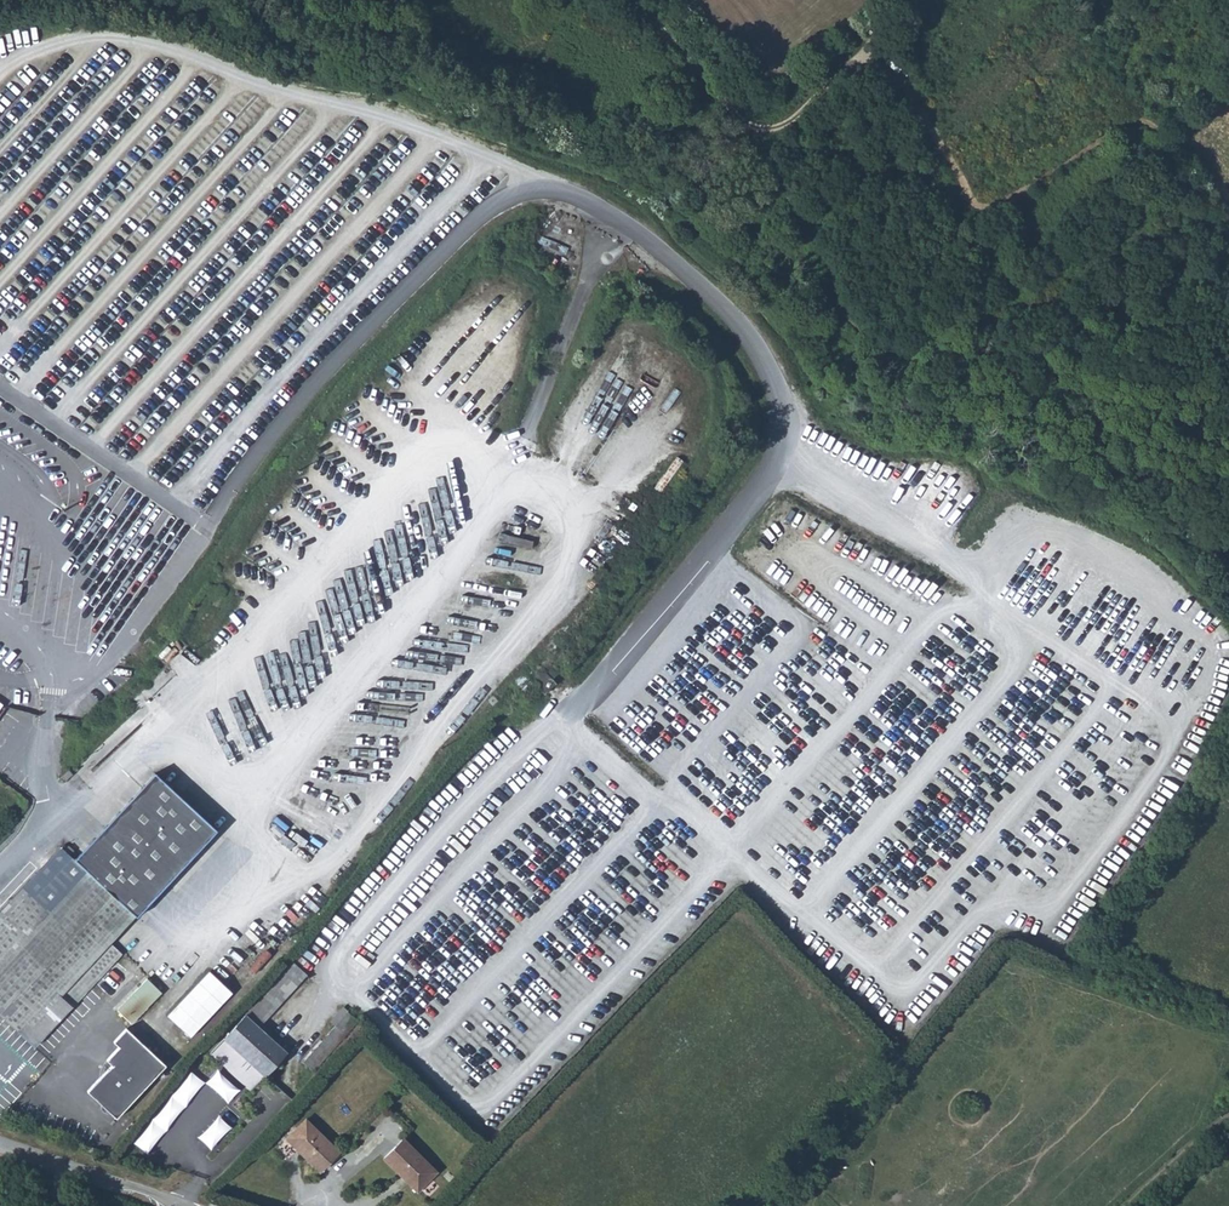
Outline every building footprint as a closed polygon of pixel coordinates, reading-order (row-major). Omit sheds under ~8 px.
[(155,772),(75,858),(133,913),(136,916),(217,829),(155,772)] [(0,911),(0,1010),(34,1042),(121,951),(109,939),(133,913),(75,858),(61,845),(0,911)] [(293,960),(275,979),(289,992),(307,973),(293,960)] [(166,1013),(188,1034),(230,989),(207,968),(166,1013)] [(146,974),(132,990),(145,1003),(160,987),(146,974)] [(275,979),(247,1010),(261,1023),(289,992),(275,979)] [(132,990),(116,1006),(130,1018),(145,1003),(132,990)] [(261,1023),(247,1010),(225,1034),(266,1072),(287,1049),(261,1023)] [(126,1027),(114,1039),(119,1043),(106,1057),(110,1061),(87,1088),(117,1116),(164,1062),(126,1027)] [(337,1146),(305,1114),(286,1135),(318,1165),(337,1146)] [(436,1164),(402,1133),(383,1152),(416,1183),(436,1164)]
